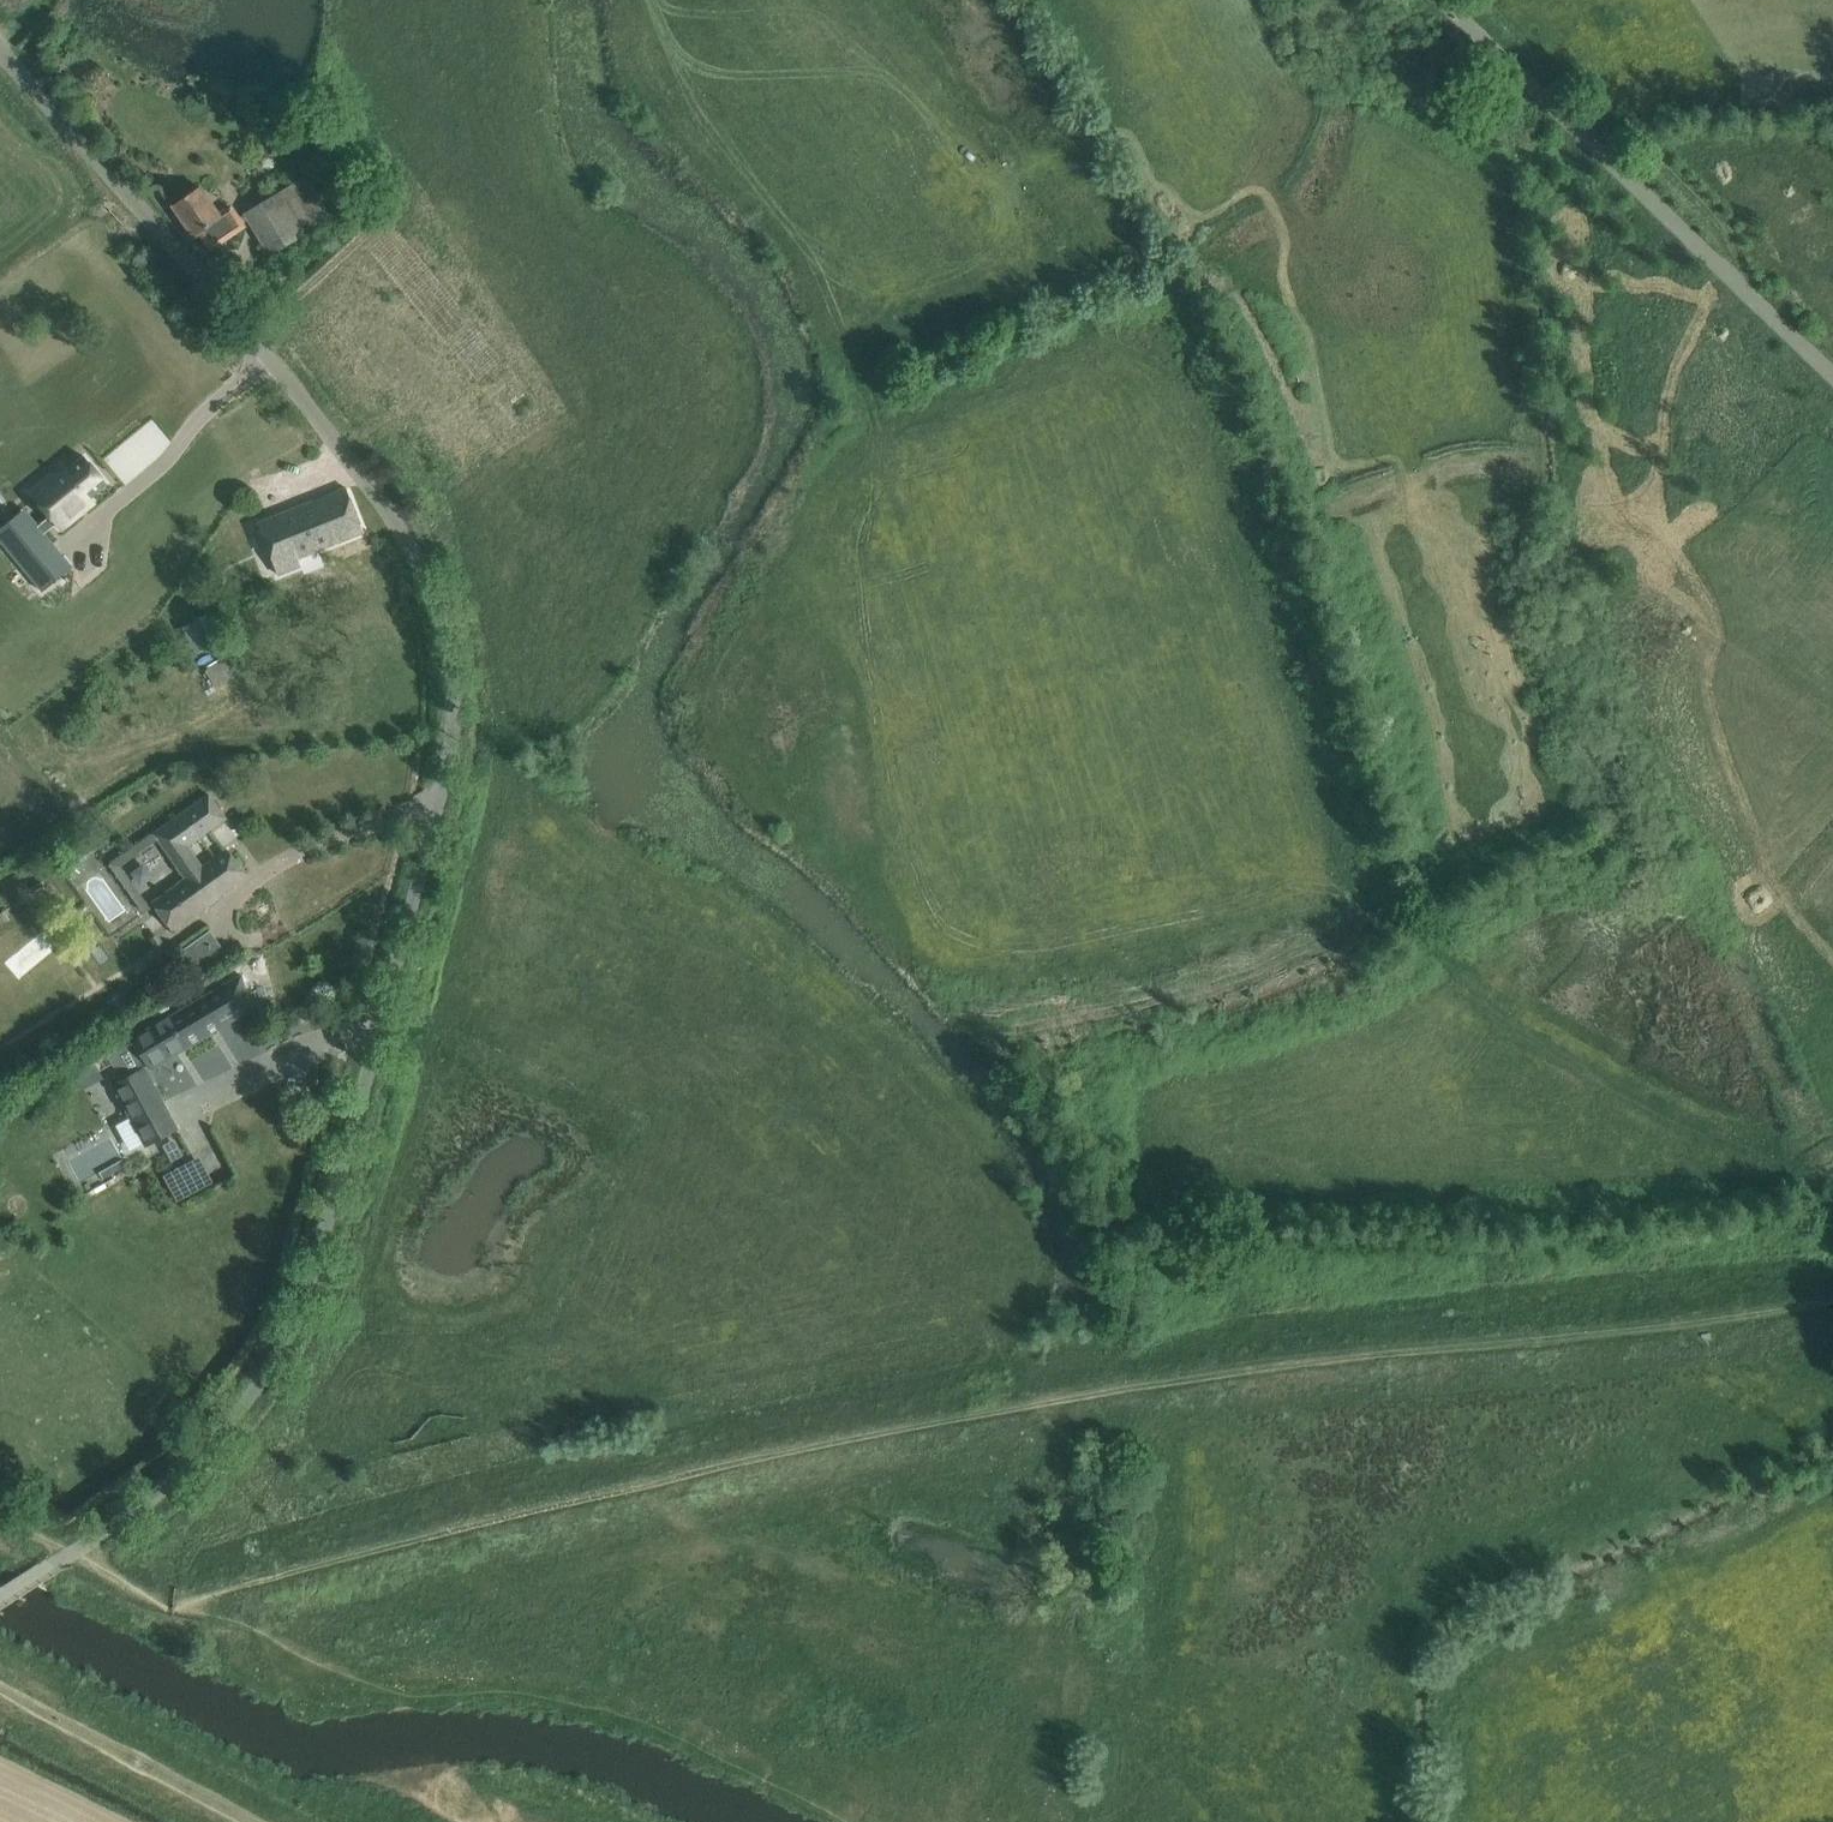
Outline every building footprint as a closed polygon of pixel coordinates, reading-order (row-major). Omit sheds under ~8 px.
[(329,218),(304,177),(245,213),(270,254),(329,218)] [(194,236),(200,232),(211,249),(245,226),(232,207),(220,216),(199,186),(173,204),(194,236)] [(43,589),(73,565),(46,532),(57,523),(61,528),(80,512),(77,508),(81,504),(81,505),(107,483),(84,456),(67,470),(64,466),(32,493),(51,516),(48,518),(42,522),(43,522),(40,525),(39,524),(11,548),(0,534),(0,537),(43,589)] [(258,522),(278,574),(301,565),(298,558),(364,532),(346,487),(258,522)] [(187,878),(153,902),(158,909),(171,928),(227,889),(246,875),(228,849),(208,863),(202,867),(187,846),(206,832),(225,818),(209,794),(189,808),(154,833),(158,838),(187,878)] [(210,927),(185,948),(203,971),(229,951),(210,927)] [(133,1038),(106,1052),(121,1079),(144,1067),(144,1068),(148,1065),(150,1069),(250,1009),(241,975),(133,1038)] [(121,1079),(113,1084),(146,1145),(177,1128),(144,1068),(144,1067),(121,1079)]
